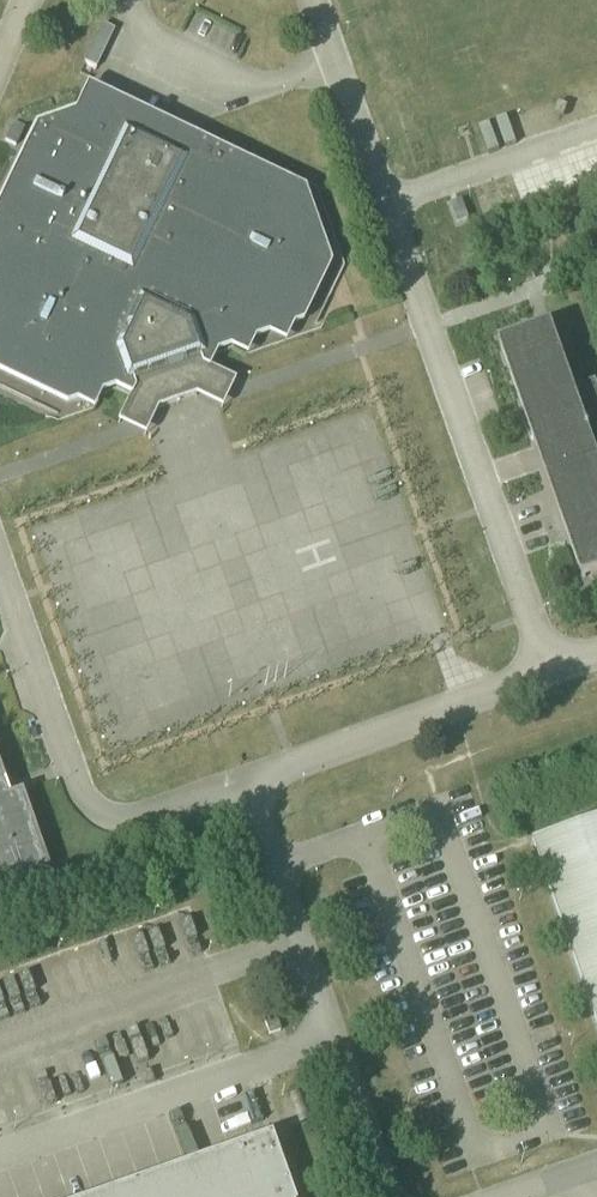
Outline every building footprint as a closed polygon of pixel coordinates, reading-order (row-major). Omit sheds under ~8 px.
[(83,66),(93,70),(112,31),(102,26),(83,66)] [(66,407),(76,404),(93,412),(101,395),(115,390),(129,398),(117,423),(145,437),(158,410),(195,397),(222,410),(236,382),(210,369),(217,354),(229,350),(247,358),(255,341),(268,336),(286,345),(294,327),(303,324),(331,265),(305,190),(87,86),(75,112),(34,126),(0,198),(0,376),(66,407)] [(12,126),(4,143),(14,148),(23,131),(12,126)] [(450,207),(457,225),(468,221),(462,203),(450,207)] [(541,330),(499,345),(535,448),(544,452),(548,465),(547,465),(546,466),(545,468),(545,469),(545,470),(545,471),(551,489),(552,490),(553,491),(554,492),(555,492),(557,492),(558,492),(562,505),(558,513),(577,568),(586,565),(591,577),(596,575),(596,388),(596,383),(574,391),(555,337),(544,341),(541,330)] [(16,882),(16,880),(20,879),(21,881),(48,871),(21,795),(9,799),(0,774),(0,888),(16,882)] [(530,841),(596,1032),(596,818),(530,841)] [(268,1037),(279,1033),(273,1015),(262,1019),(268,1037)] [(270,1139),(105,1196),(290,1196),(270,1139)]
